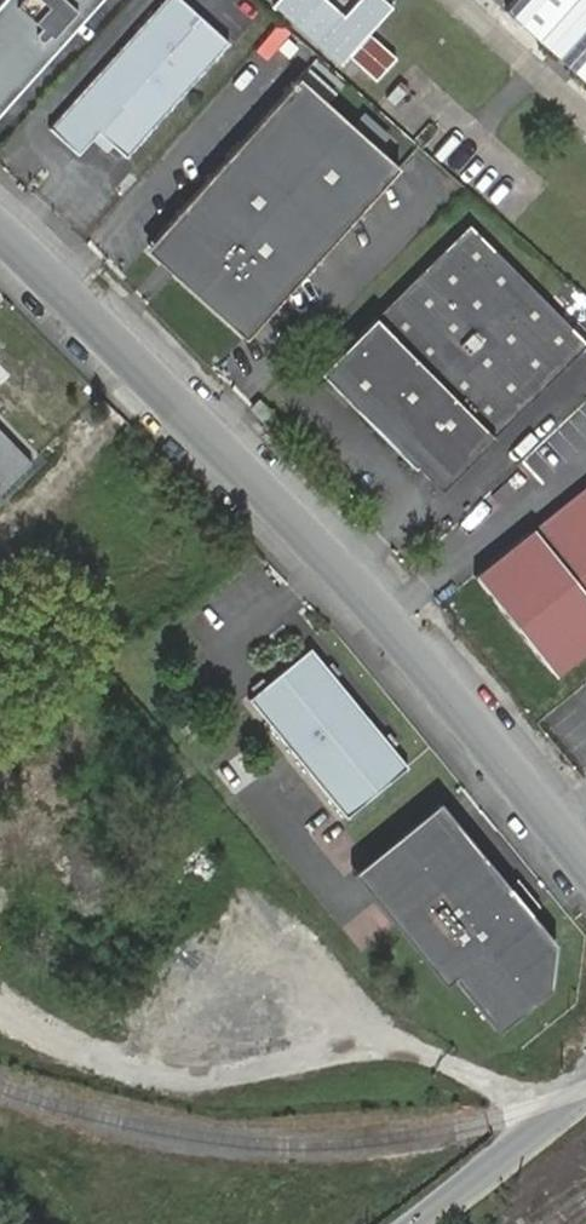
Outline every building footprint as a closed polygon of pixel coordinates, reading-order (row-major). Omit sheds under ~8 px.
[(94,0),(0,0),(0,106),(94,0)] [(48,127),(77,155),(98,132),(126,158),(228,43),(180,0),(163,0),(48,127)] [(274,5),(341,65),(392,8),(383,0),(358,0),(344,16),(327,0),(278,0),(274,5)] [(506,9),(585,81),(585,0),(514,0),(506,9)] [(297,78),(147,245),(247,335),(397,167),(297,78)] [(325,365),(419,460),(444,486),(585,346),(585,342),(468,223),(325,365)] [(325,365),(318,371),(413,467),(419,460),(325,365)] [(258,398),(250,407),(266,423),(275,415),(258,398)] [(33,461),(0,427),(0,493),(33,461)] [(473,575),(555,677),(585,652),(585,484),(473,575)] [(310,648),(247,699),(345,819),(408,768),(310,648)] [(441,804),(358,874),(369,887),(446,982),(454,974),(499,1029),(552,988),(556,945),(452,817),(441,804)]
